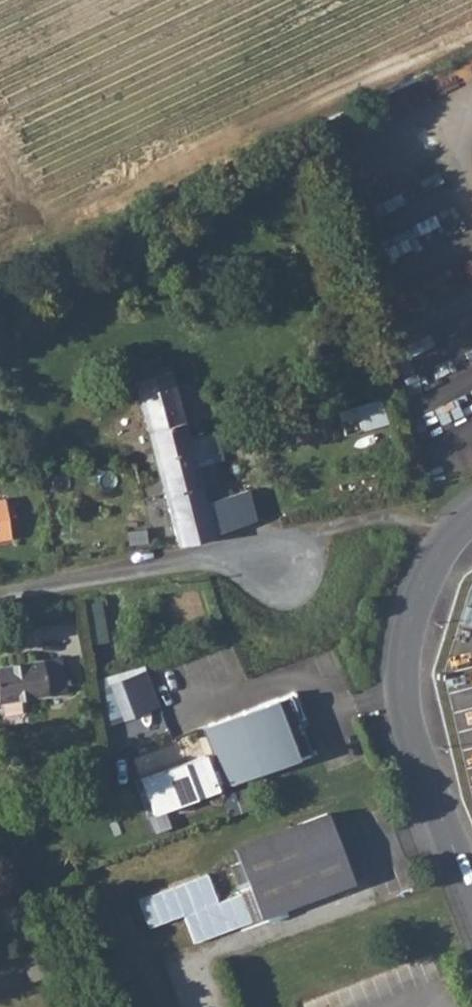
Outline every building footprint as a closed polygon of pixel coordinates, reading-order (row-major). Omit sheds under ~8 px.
[(144,378),(134,379),(159,476),(196,466),(189,438),(166,356),(140,363),(144,378)] [(384,399),(342,409),(348,433),(390,423),(384,399)] [(214,462),(196,466),(212,533),(256,519),(248,489),(232,493),(230,487),(221,488),(214,462)] [(196,466),(159,476),(176,543),(177,545),(213,537),(212,533),(196,466)] [(10,539),(4,499),(0,500),(0,541),(10,539)] [(67,689),(62,656),(43,659),(43,657),(0,665),(0,701),(67,689)] [(471,719),(471,662),(458,666),(471,719)] [(116,749),(169,736),(153,669),(100,682),(116,749)] [(293,689),(208,721),(231,781),(312,751),(299,716),(303,714),(293,689)] [(218,792),(206,757),(139,779),(152,816),(218,792)] [(327,809),(233,845),(260,915),(354,879),(327,809)] [(251,918),(240,890),(208,903),(197,875),(128,901),(139,929),(173,916),(184,944),(251,918)] [(35,946),(19,952),(30,981),(47,975),(35,946)]
